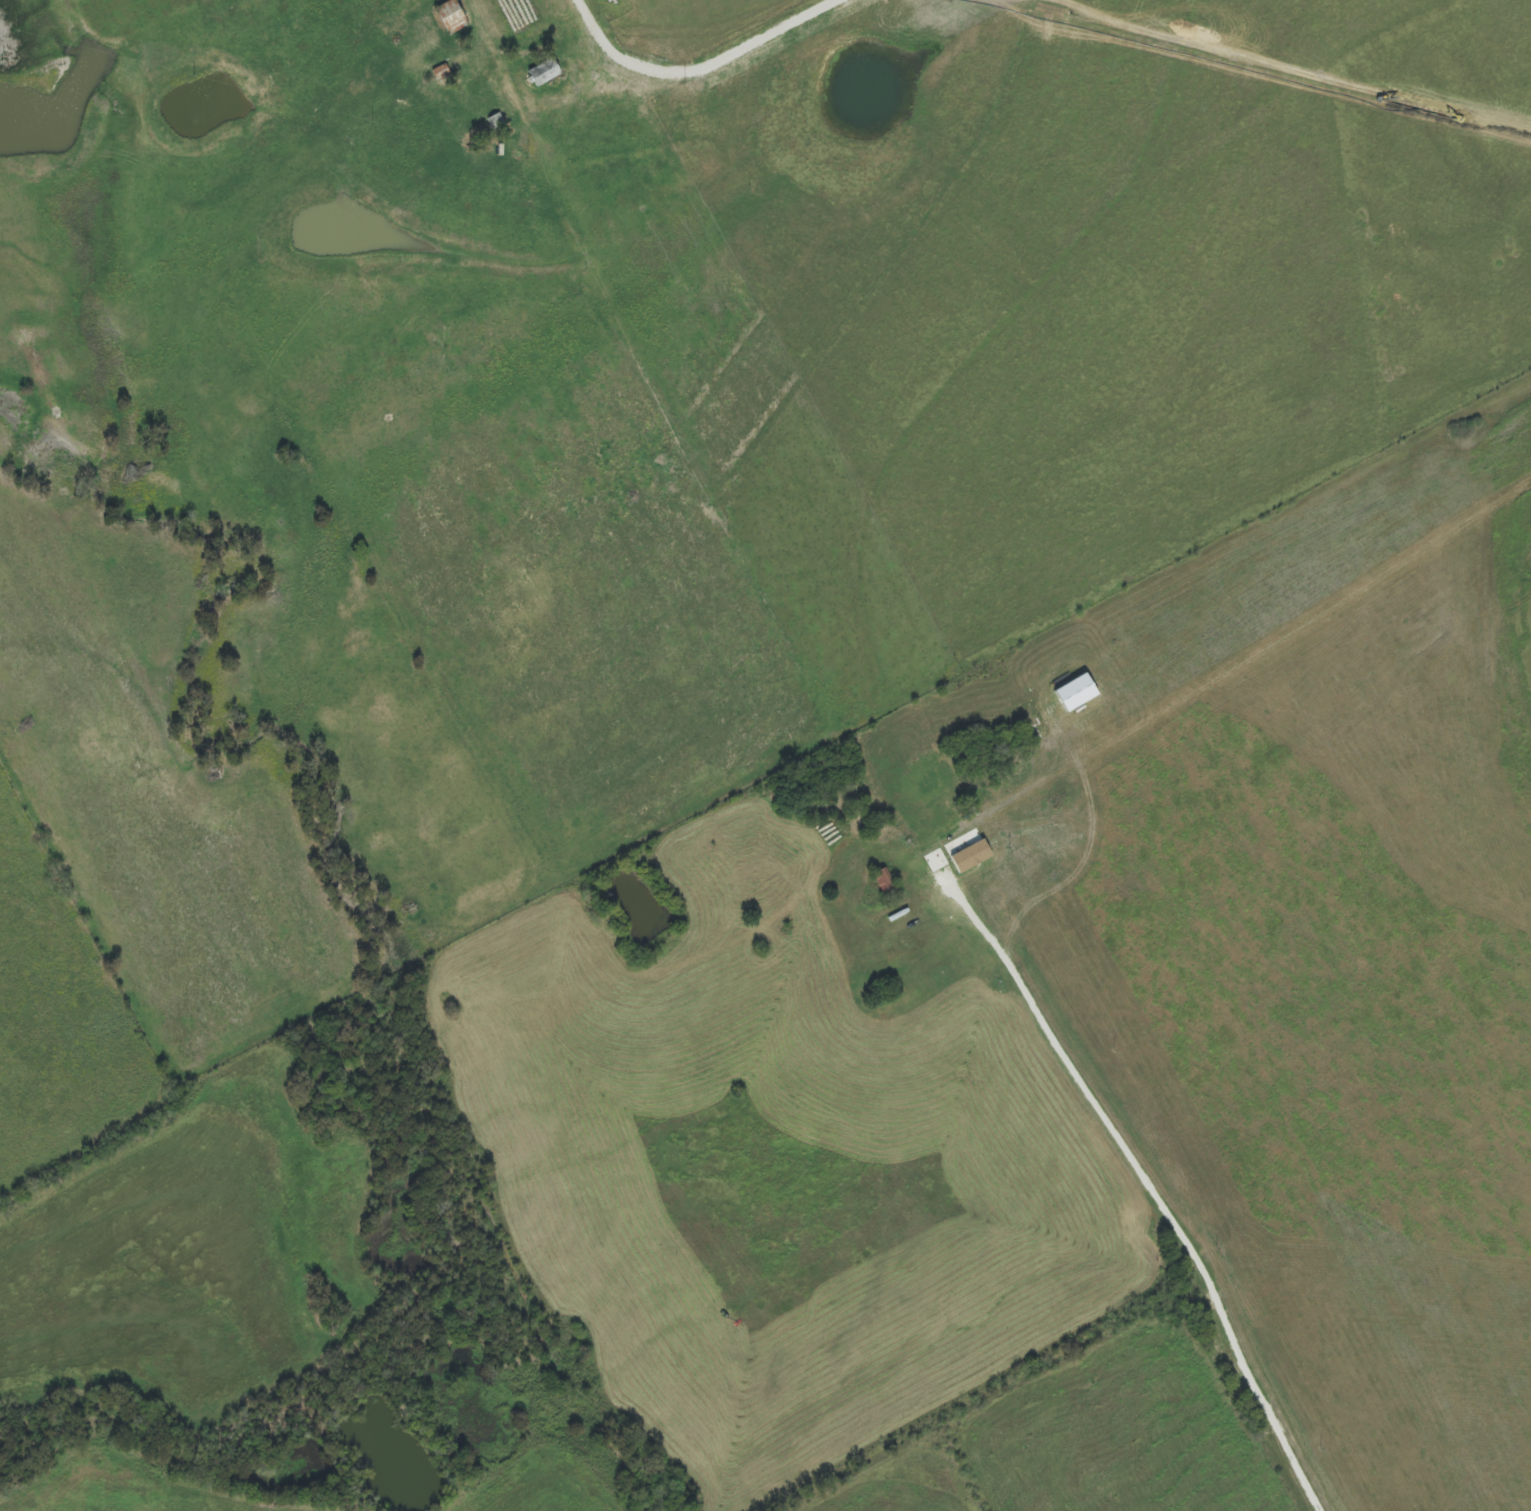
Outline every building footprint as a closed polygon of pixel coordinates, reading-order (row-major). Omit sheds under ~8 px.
[(471,27),(461,0),(459,0),(439,7),(449,35),(471,27)]
